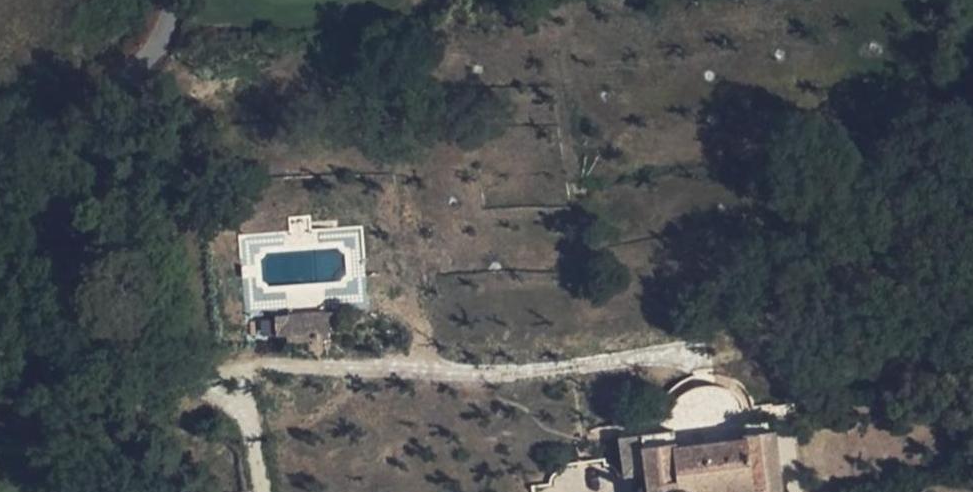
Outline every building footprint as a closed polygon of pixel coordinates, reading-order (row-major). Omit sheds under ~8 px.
[(338,312),(323,313),(324,329),(318,330),(318,338),(330,337),(330,332),(340,332),(338,312)] [(323,313),(290,315),(292,332),(298,331),(299,340),(318,338),(318,330),(324,329),(323,313)] [(290,315),(275,316),(277,336),(287,336),(287,341),(299,340),(298,331),(292,332),(290,315)] [(275,317),(265,318),(265,337),(277,336),(275,317)] [(774,418),(743,422),(745,438),(675,447),(673,431),(642,435),(642,436),(647,473),(649,491),(737,491),(747,491),(782,491),(774,418)] [(647,473),(642,436),(621,439),(626,476),(647,473)]
